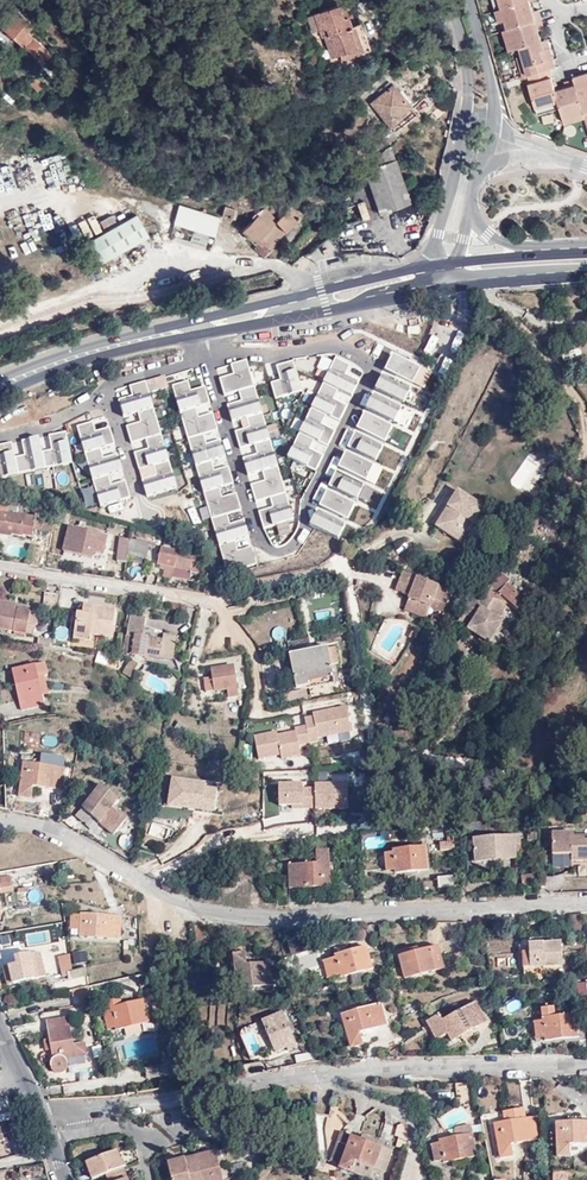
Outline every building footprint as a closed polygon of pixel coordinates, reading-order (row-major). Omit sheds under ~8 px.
[(495,12),(501,11),(498,0),(491,0),(495,12)] [(501,11),(530,2),(535,1),(534,0),(498,0),(501,11)] [(505,21),(507,30),(541,21),(539,11),(533,13),(530,2),(501,11),(495,12),(498,23),(505,21)] [(343,5),(316,14),(323,37),(324,36),(333,62),(369,50),(361,24),(350,27),(343,5)] [(16,12),(1,26),(43,64),(44,64),(51,56),(47,52),(48,51),(28,32),(33,27),(16,12)] [(503,32),(508,52),(520,49),(542,43),(539,31),(544,29),(541,21),(507,30),(503,32)] [(522,57),(527,77),(549,71),(556,69),(553,60),(550,49),(544,50),(542,43),(520,49),(522,57)] [(516,59),(522,79),(527,77),(522,57),(516,59)] [(549,71),(527,77),(529,84),(528,85),(535,109),(558,103),(555,92),(549,71)] [(574,78),(575,80),(586,118),(586,122),(586,74),(574,78)] [(35,79),(30,85),(38,91),(43,86),(35,79)] [(560,109),(564,124),(586,118),(575,80),(564,83),(566,89),(555,92),(558,103),(560,109)] [(398,117),(408,109),(391,88),(390,89),(388,86),(374,98),(376,101),(371,105),(389,127),(399,119),(398,117)] [(537,115),(560,109),(558,103),(535,109),(537,115)] [(415,117),(408,109),(398,117),(399,119),(389,127),(395,133),(415,117)] [(0,112),(0,119),(10,118),(9,111),(0,112)] [(367,179),(374,200),(405,190),(391,148),(389,148),(387,148),(366,168),(364,170),(367,179)] [(405,190),(374,200),(377,208),(411,198),(409,189),(405,190)] [(411,198),(377,208),(379,214),(412,202),(411,198)] [(179,206),(172,235),(213,245),(220,216),(179,206)] [(236,211),(226,208),(223,218),(233,220),(236,211)] [(266,209),(243,231),(258,247),(256,249),(265,259),(273,251),(271,248),(301,219),(291,209),(278,222),(266,209)] [(86,240),(102,232),(93,215),(77,223),(86,240)] [(409,215),(407,224),(424,227),(426,218),(409,215)] [(137,216),(84,245),(95,266),(148,236),(137,216)] [(102,229),(115,224),(112,217),(99,222),(102,229)] [(368,223),(348,225),(351,243),(370,240),(368,223)] [(296,265),(307,271),(312,261),(301,255),(296,265)] [(503,340),(511,335),(501,319),(493,324),(503,340)] [(287,329),(270,331),(271,340),(288,338),(287,329)] [(422,366),(394,353),(309,530),(337,543),(422,366)] [(314,355),(301,363),(311,379),(324,370),(314,355)] [(350,366),(334,359),(288,462),(315,473),(322,457),(309,451),(314,442),(327,448),(334,432),(321,426),(326,417),(339,423),(346,407),(333,401),(337,393),(351,399),(359,383),(345,377),(350,366)] [(246,362),(230,366),(233,377),(220,381),(225,397),(239,393),(242,403),(227,407),(232,424),(247,420),(249,429),(235,433),(240,448),(253,444),(257,455),(242,460),(248,478),(262,474),(264,482),(251,486),(256,502),(269,498),(273,508),(260,512),(264,528),(293,519),(246,362)] [(294,363),(276,368),(280,381),(270,384),(275,400),(302,392),(294,363)] [(165,378),(129,389),(131,398),(118,402),(123,421),(138,417),(140,425),(127,429),(131,445),(145,441),(148,451),(134,455),(139,472),(153,468),(156,478),(142,482),(147,500),(177,492),(153,407),(164,404),(162,395),(170,393),(165,378)] [(189,381),(190,390),(204,389),(203,379),(189,381)] [(187,384),(172,388),(227,572),(257,563),(252,546),(237,550),(235,542),(249,538),(244,520),(229,525),(226,515),(241,510),(237,494),(223,498),(220,489),(234,485),(229,468),(214,472),(212,465),(226,461),(220,442),(206,446),(203,436),(217,432),(212,415),(199,420),(196,409),(209,405),(204,389),(190,394),(187,384)] [(278,412),(265,415),(266,421),(279,418),(278,412)] [(93,423),(77,427),(101,507),(131,498),(125,481),(111,485),(109,476),(123,472),(118,455),(103,459),(101,449),(115,445),(110,428),(95,432),(93,423)] [(66,432),(49,436),(52,450),(42,452),(39,438),(22,441),(25,456),(15,457),(12,443),(0,445),(0,477),(72,463),(66,432)] [(279,473),(285,489),(294,486),(288,470),(279,473)] [(34,485),(42,486),(43,474),(35,473),(34,485)] [(449,506),(436,526),(462,542),(468,532),(467,532),(473,522),(474,523),(484,506),(458,490),(453,499),(458,502),(454,509),(449,506)] [(448,506),(449,506),(454,509),(458,502),(453,499),(448,506)] [(54,519),(36,516),(36,518),(8,513),(9,507),(0,505),(0,528),(0,530),(0,535),(12,537),(13,535),(23,536),(24,535),(33,537),(35,529),(53,532),(54,519)] [(67,553),(98,558),(98,553),(106,555),(109,536),(71,528),(67,553)] [(116,566),(128,568),(130,559),(133,543),(120,540),(116,566)] [(133,543),(130,559),(148,563),(150,547),(133,543)] [(487,546),(474,566),(484,573),(494,556),(496,552),(487,546)] [(193,574),(203,577),(202,559),(162,551),(159,567),(175,571),(193,574)] [(509,603),(518,612),(527,602),(507,585),(515,575),(506,567),(490,586),(492,588),(484,597),(509,603)] [(192,583),(193,574),(175,571),(174,580),(192,583)] [(429,608),(430,607),(430,606),(432,600),(446,605),(451,591),(403,572),(399,583),(405,586),(402,594),(410,597),(409,600),(429,608)] [(405,586),(399,583),(396,591),(402,594),(405,586)] [(60,615),(63,598),(48,596),(45,612),(60,615)] [(505,608),(509,603),(484,597),(482,596),(481,598),(482,598),(505,608)] [(481,598),(479,602),(472,598),(459,619),(464,622),(469,614),(475,618),(473,620),(481,626),(476,633),(489,642),(503,622),(497,618),(503,610),(504,610),(505,608),(482,598),(481,598)] [(429,608),(409,600),(405,610),(425,618),(429,608)] [(432,600),(430,606),(430,607),(443,612),(446,605),(432,600)] [(0,630),(30,635),(32,621),(33,614),(23,613),(24,607),(4,605),(0,630)] [(83,623),(77,623),(75,638),(92,641),(93,635),(112,638),(117,611),(86,605),(84,614),(83,623)] [(162,660),(164,639),(149,638),(149,637),(144,637),(146,617),(130,615),(128,637),(127,637),(125,654),(134,655),(133,656),(162,660)] [(469,627),(476,633),(481,626),(473,620),(469,627)] [(32,621),(30,635),(38,635),(39,622),(32,621)] [(39,647),(55,650),(56,641),(41,638),(39,647)] [(336,647),(290,656),(297,688),(309,685),(308,679),(334,674),(332,665),(340,663),(336,647)] [(135,677),(137,668),(139,665),(131,660),(123,673),(133,680),(132,682),(139,686),(141,682),(135,678),(135,677)] [(42,703),(40,695),(34,676),(40,675),(46,674),(42,662),(11,670),(21,708),(42,703)] [(212,669),(213,677),(215,691),(228,690),(229,697),(241,695),(235,666),(212,669)] [(34,676),(40,695),(46,693),(40,675),(34,676)] [(215,691),(213,677),(202,678),(205,693),(215,691)] [(280,698),(267,699),(268,707),(281,706),(280,698)] [(304,730),(253,737),(257,762),(299,755),(297,744),(351,735),(347,708),(302,715),(304,730)] [(195,739),(198,735),(179,721),(176,726),(195,739)] [(134,783),(141,775),(126,763),(120,771),(134,783)] [(38,787),(66,788),(67,768),(25,766),(24,798),(38,799),(38,787)] [(216,812),(217,791),(205,791),(206,784),(168,783),(167,810),(216,812)] [(349,812),(348,785),(313,786),(314,812),(349,812)] [(277,810),(313,809),(312,789),(301,789),(301,786),(276,787),(277,810)] [(114,836),(130,818),(120,810),(117,813),(112,809),(119,800),(103,788),(83,812),(114,836)] [(476,861),(519,857),(518,844),(522,844),(522,836),(505,837),(504,834),(474,837),(476,861)] [(586,861),(586,840),(569,840),(569,835),(552,835),(552,857),(571,857),(571,861),(586,861)] [(118,847),(129,849),(131,837),(119,836),(118,847)] [(454,837),(454,849),(462,849),(462,837),(454,837)] [(428,868),(426,848),(397,851),(397,848),(386,850),(388,869),(396,868),(396,871),(428,868)] [(291,888),(331,885),(329,851),(315,852),(315,862),(290,864),(291,888)] [(540,884),(540,873),(525,875),(526,886),(540,884)] [(455,886),(454,876),(439,877),(440,887),(455,886)] [(0,884),(0,885),(1,893),(14,891),(12,882),(5,883),(0,884)] [(30,887),(18,889),(20,898),(31,896),(30,887)] [(82,935),(121,938),(122,917),(83,915),(82,935)] [(208,943),(208,924),(196,924),(195,942),(208,943)] [(338,945),(339,954),(356,951),(354,943),(338,945)] [(524,969),(563,968),(562,945),(527,946),(528,953),(524,953),(524,969)] [(405,977),(442,968),(436,947),(400,956),(405,977)] [(356,951),(339,954),(340,958),(329,960),(332,976),(345,973),(345,976),(374,971),(370,948),(356,951)] [(85,952),(71,954),(73,966),(87,965),(85,952)] [(32,956),(35,978),(44,976),(41,954),(32,956)] [(72,972),(70,954),(56,955),(58,973),(72,972)] [(237,987),(275,986),(274,963),(248,963),(248,954),(235,954),(237,987)] [(35,980),(35,978),(32,956),(16,958),(16,965),(11,966),(14,984),(35,980)] [(7,984),(14,984),(11,966),(4,967),(7,984)] [(85,970),(72,972),(72,979),(85,978),(85,970)] [(81,999),(88,998),(86,987),(72,991),(74,998),(80,997),(81,999)] [(89,1008),(88,998),(81,999),(82,1009),(89,1008)] [(93,1015),(106,1012),(109,1028),(118,1027),(118,1028),(149,1020),(145,1000),(122,1006),(122,1000),(91,1000),(92,1007),(93,1015)] [(502,1014),(520,1009),(518,1002),(500,1006),(502,1014)] [(384,1025),(379,1003),(341,1012),(349,1045),(360,1042),(358,1032),(384,1025)] [(449,1042),(458,1038),(468,1032),(485,1024),(473,1003),(439,1022),(436,1016),(423,1023),(434,1043),(446,1037),(449,1042)] [(277,1051),(297,1043),(284,1011),(264,1020),(277,1051)] [(576,1040),(574,1014),(541,1016),(542,1022),(534,1022),(534,1040),(543,1040),(543,1042),(576,1040)] [(68,1063),(67,1059),(87,1056),(85,1043),(74,1045),(70,1019),(47,1022),(50,1040),(52,1050),(54,1065),(54,1066),(54,1067),(55,1068),(56,1069),(57,1070),(58,1070),(59,1071),(60,1071),(61,1071),(62,1071),(63,1071),(64,1070),(65,1070),(66,1069),(66,1068),(67,1067),(67,1066),(68,1065),(68,1064),(68,1063)] [(468,1032),(458,1038),(460,1043),(471,1037),(468,1032)] [(52,1050),(50,1040),(42,1041),(44,1051),(52,1050)] [(291,1055),(291,1066),(314,1063),(310,1052),(291,1055)] [(160,1075),(182,1072),(180,1061),(159,1063),(160,1075)] [(247,1074),(263,1073),(263,1065),(246,1067),(247,1074)] [(470,1082),(447,1083),(452,1105),(473,1096),(470,1082)] [(490,1115),(491,1124),(522,1121),(521,1112),(490,1115)] [(0,1125),(0,1127),(4,1140),(5,1142),(24,1136),(19,1119),(0,1125)] [(522,1121),(491,1124),(496,1158),(510,1156),(509,1145),(535,1143),(532,1120),(522,1121)] [(555,1125),(556,1158),(568,1158),(568,1146),(586,1145),(586,1123),(555,1125)] [(392,1129),(399,1147),(410,1143),(403,1125),(392,1129)] [(446,1160),(447,1162),(453,1161),(470,1158),(478,1156),(474,1135),(441,1141),(441,1144),(433,1146),(436,1162),(446,1160)] [(370,1170),(378,1148),(350,1137),(336,1168),(350,1173),(354,1163),(370,1170)] [(389,1153),(378,1148),(370,1170),(381,1174),(389,1153)] [(225,1179),(218,1151),(202,1155),(203,1159),(187,1164),(191,1179),(220,1179),(225,1179)] [(89,1162),(95,1178),(107,1174),(123,1168),(117,1152),(89,1162)] [(202,1155),(185,1159),(187,1164),(203,1159),(202,1155)] [(470,1158),(453,1161),(454,1167),(471,1164),(470,1158)] [(185,1159),(171,1163),(175,1179),(191,1179),(187,1164),(185,1159)] [(123,1168),(107,1174),(109,1179),(128,1179),(123,1168)]
